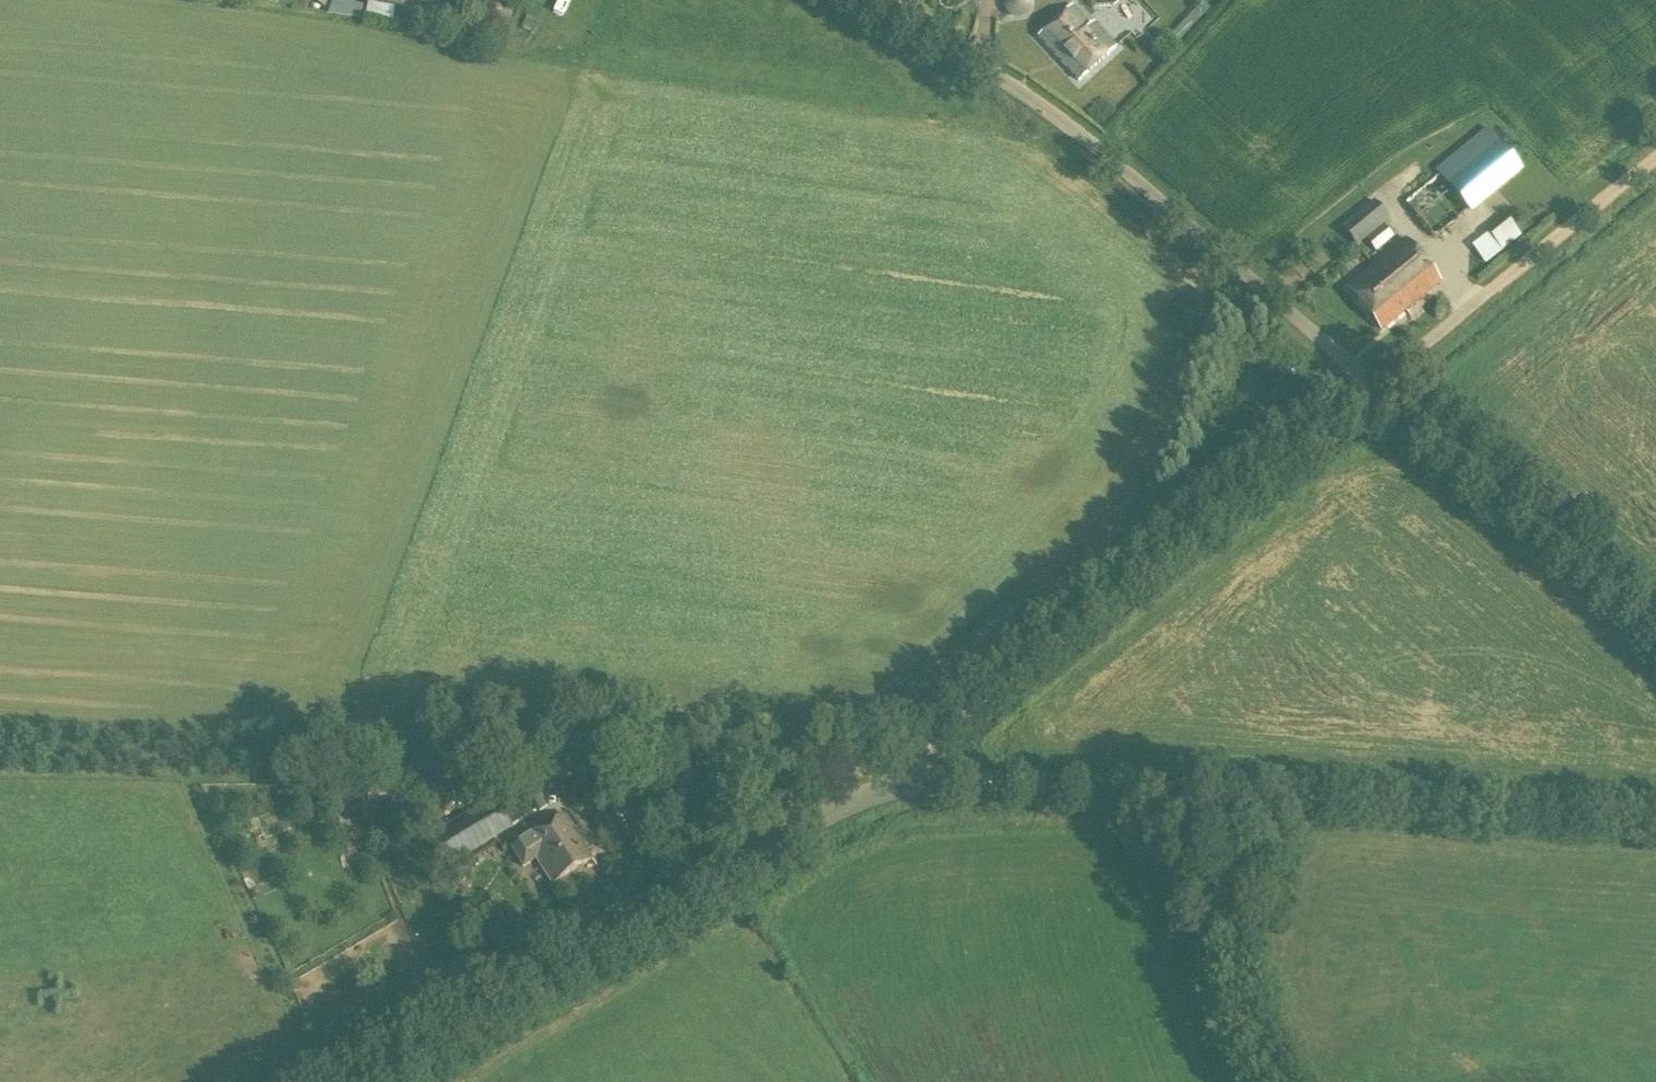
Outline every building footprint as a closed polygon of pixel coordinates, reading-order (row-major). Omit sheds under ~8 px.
[(360,12),(360,0),(328,0),(328,10),(360,12)] [(1004,4),(1005,7),(1005,9),(1007,12),(1008,13),(1010,15),(1013,17),(1015,17),(1018,18),(1020,18),(1023,17),(1025,16),(1028,14),(1029,12),(1031,10),(1032,7),(1032,4),(1032,2),(1031,0),(1005,0),(1005,1),(1004,4)] [(1094,9),(1113,8),(1122,0),(1086,0),(1094,9)] [(1092,27),(1074,8),(1040,38),(1078,82),(1116,48),(1095,25),(1092,27)] [(1471,214),(1523,172),(1486,128),(1433,171),(1438,176),(1404,204),(1434,241),(1469,213),(1471,214)] [(1356,248),(1389,221),(1373,201),(1340,228),(1356,248)] [(1501,250),(1518,237),(1505,220),(1488,233),(1501,250)] [(1375,253),(1393,238),(1384,226),(1365,241),(1375,253)] [(1383,331),(1441,283),(1406,240),(1347,289),(1383,331)] [(595,795),(584,777),(561,792),(573,810),(582,804),(610,849),(627,838),(627,837),(643,827),(637,817),(656,804),(647,790),(628,802),(616,782),(595,795)] [(394,783),(369,784),(369,804),(394,804),(394,783)] [(511,792),(496,802),(511,826),(526,818),(511,792)] [(492,805),(436,839),(449,862),(486,839),(484,835),(503,822),(492,805)] [(553,885),(594,860),(566,815),(511,849),(523,869),(537,860),(553,885)]
